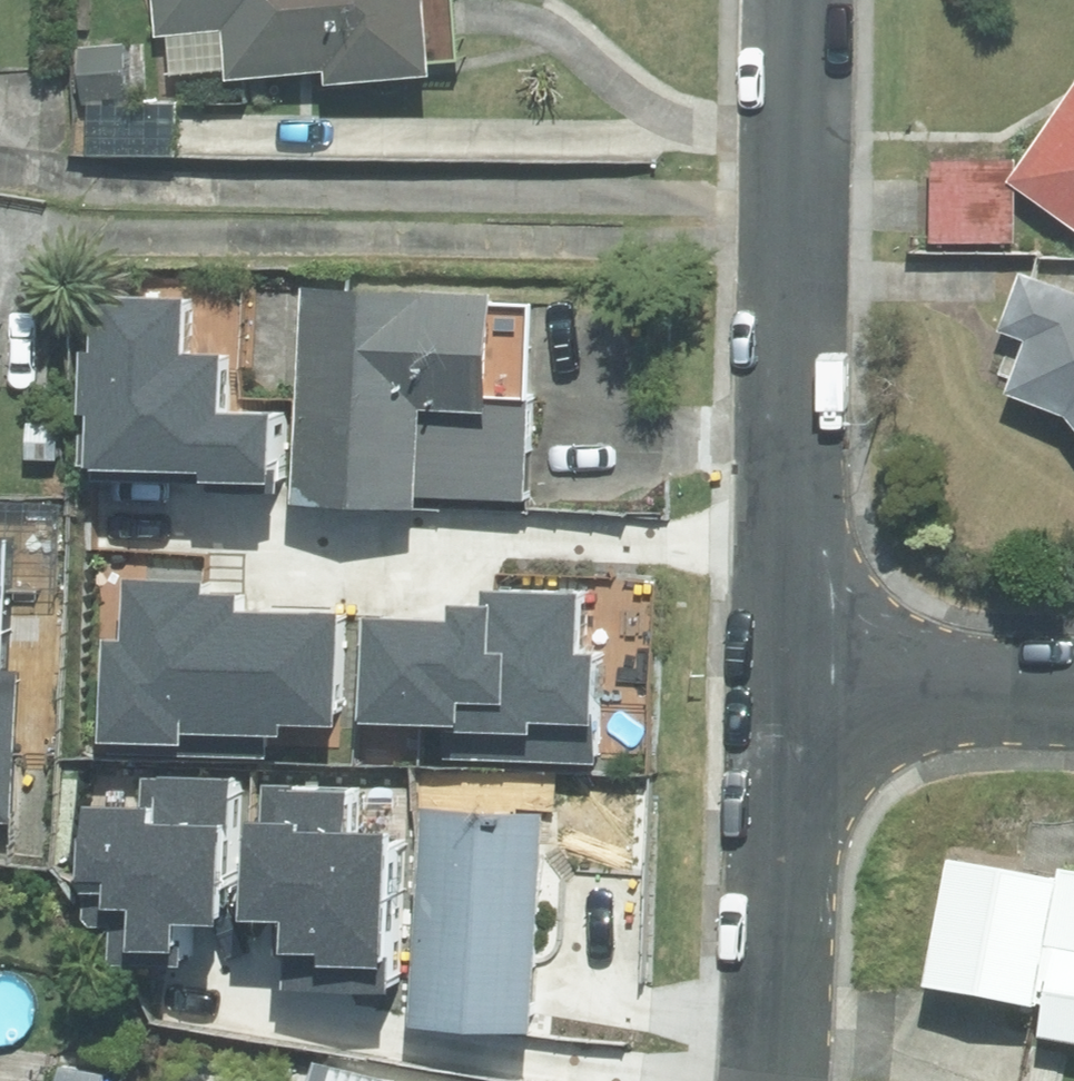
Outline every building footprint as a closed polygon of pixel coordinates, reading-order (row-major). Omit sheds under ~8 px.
[(155,36),(166,35),(168,73),(223,69),(223,80),(321,73),(322,86),(427,78),(426,63),(455,61),(451,0),(152,0),(155,36)] [(1014,172),(1007,180),(1014,185),(1073,227),(1073,86),(1014,172)] [(174,155),(175,103),(86,102),(86,153),(174,155)] [(1014,185),(1007,180),(1014,172),(1013,163),(931,162),(928,243),(1012,243),(1014,185)] [(962,360),(1073,361),(1073,286),(963,284),(962,360)] [(488,297),(302,289),(294,498),(412,503),(412,495),(520,500),(528,307),(487,305),(488,297)] [(191,352),(191,297),(80,295),(77,469),(197,471),(197,482),(264,483),(264,478),(283,479),(284,412),(230,411),(231,352),(191,352)] [(962,360),(962,424),(1073,426),(1073,361),(962,360)] [(202,581),(120,578),(118,640),(100,639),(96,742),(108,743),(108,754),(265,759),(266,735),(273,735),(274,723),(331,725),(334,616),(233,613),(233,595),(202,594),(202,581)] [(446,623),(360,620),(356,722),(445,725),(443,758),(588,764),(592,655),(573,654),(575,595),(481,592),(481,608),(447,607),(446,623)] [(12,827),(18,672),(0,671),(0,826),(12,827)] [(238,919),(243,780),(145,777),(144,810),(95,808),(93,880),(112,881),(111,909),(136,909),(135,950),(190,952),(191,918),(238,919)] [(402,985),(406,787),(263,784),(260,913),(280,914),(278,982),(402,985)] [(538,816),(419,810),(407,1026),(525,1032),(538,816)] [(924,985),(1044,1007),(1039,1035),(1073,1041),(1073,872),(1055,868),(1053,878),(946,859),(924,985)] [(313,1061),(308,1080),(390,1080),(313,1061)]
